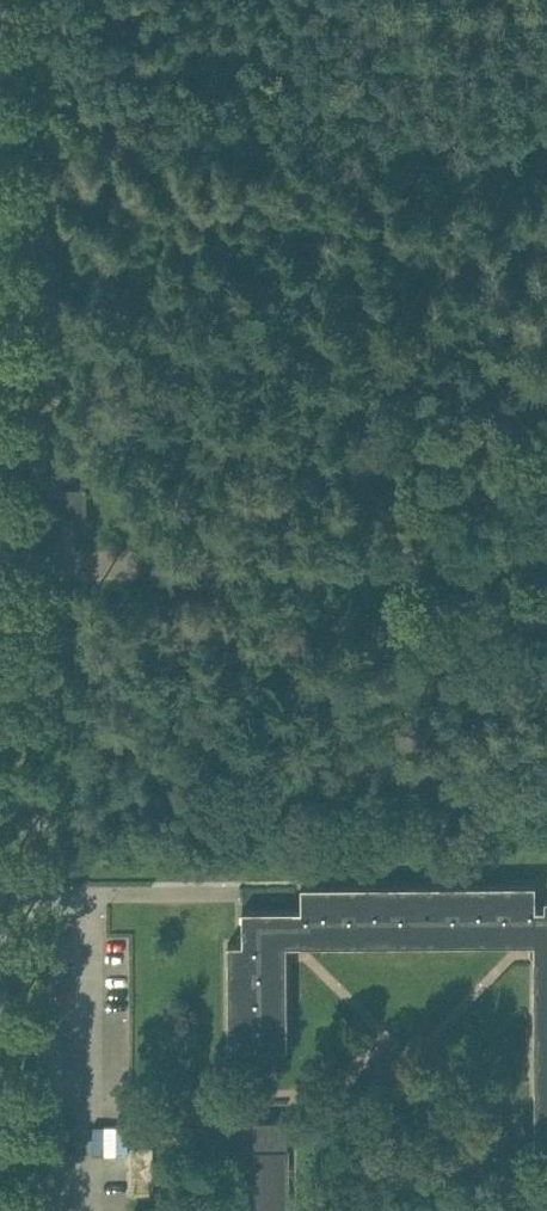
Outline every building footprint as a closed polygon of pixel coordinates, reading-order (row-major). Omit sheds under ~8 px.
[(55,489),(55,522),(86,522),(86,489),(55,489)] [(545,897),(545,907),(536,907),(536,882),(301,884),(301,908),(243,908),(243,942),(228,942),(229,1047),(288,1046),(287,943),(534,942),(535,1139),(546,1139),(546,897),(545,897)] [(240,1118),(240,1141),(240,1149),(288,1149),(288,1118),(240,1118)] [(132,1145),(132,1193),(154,1192),(153,1145),(132,1145)] [(288,1149),(240,1149),(241,1210),(288,1210),(288,1149)]
